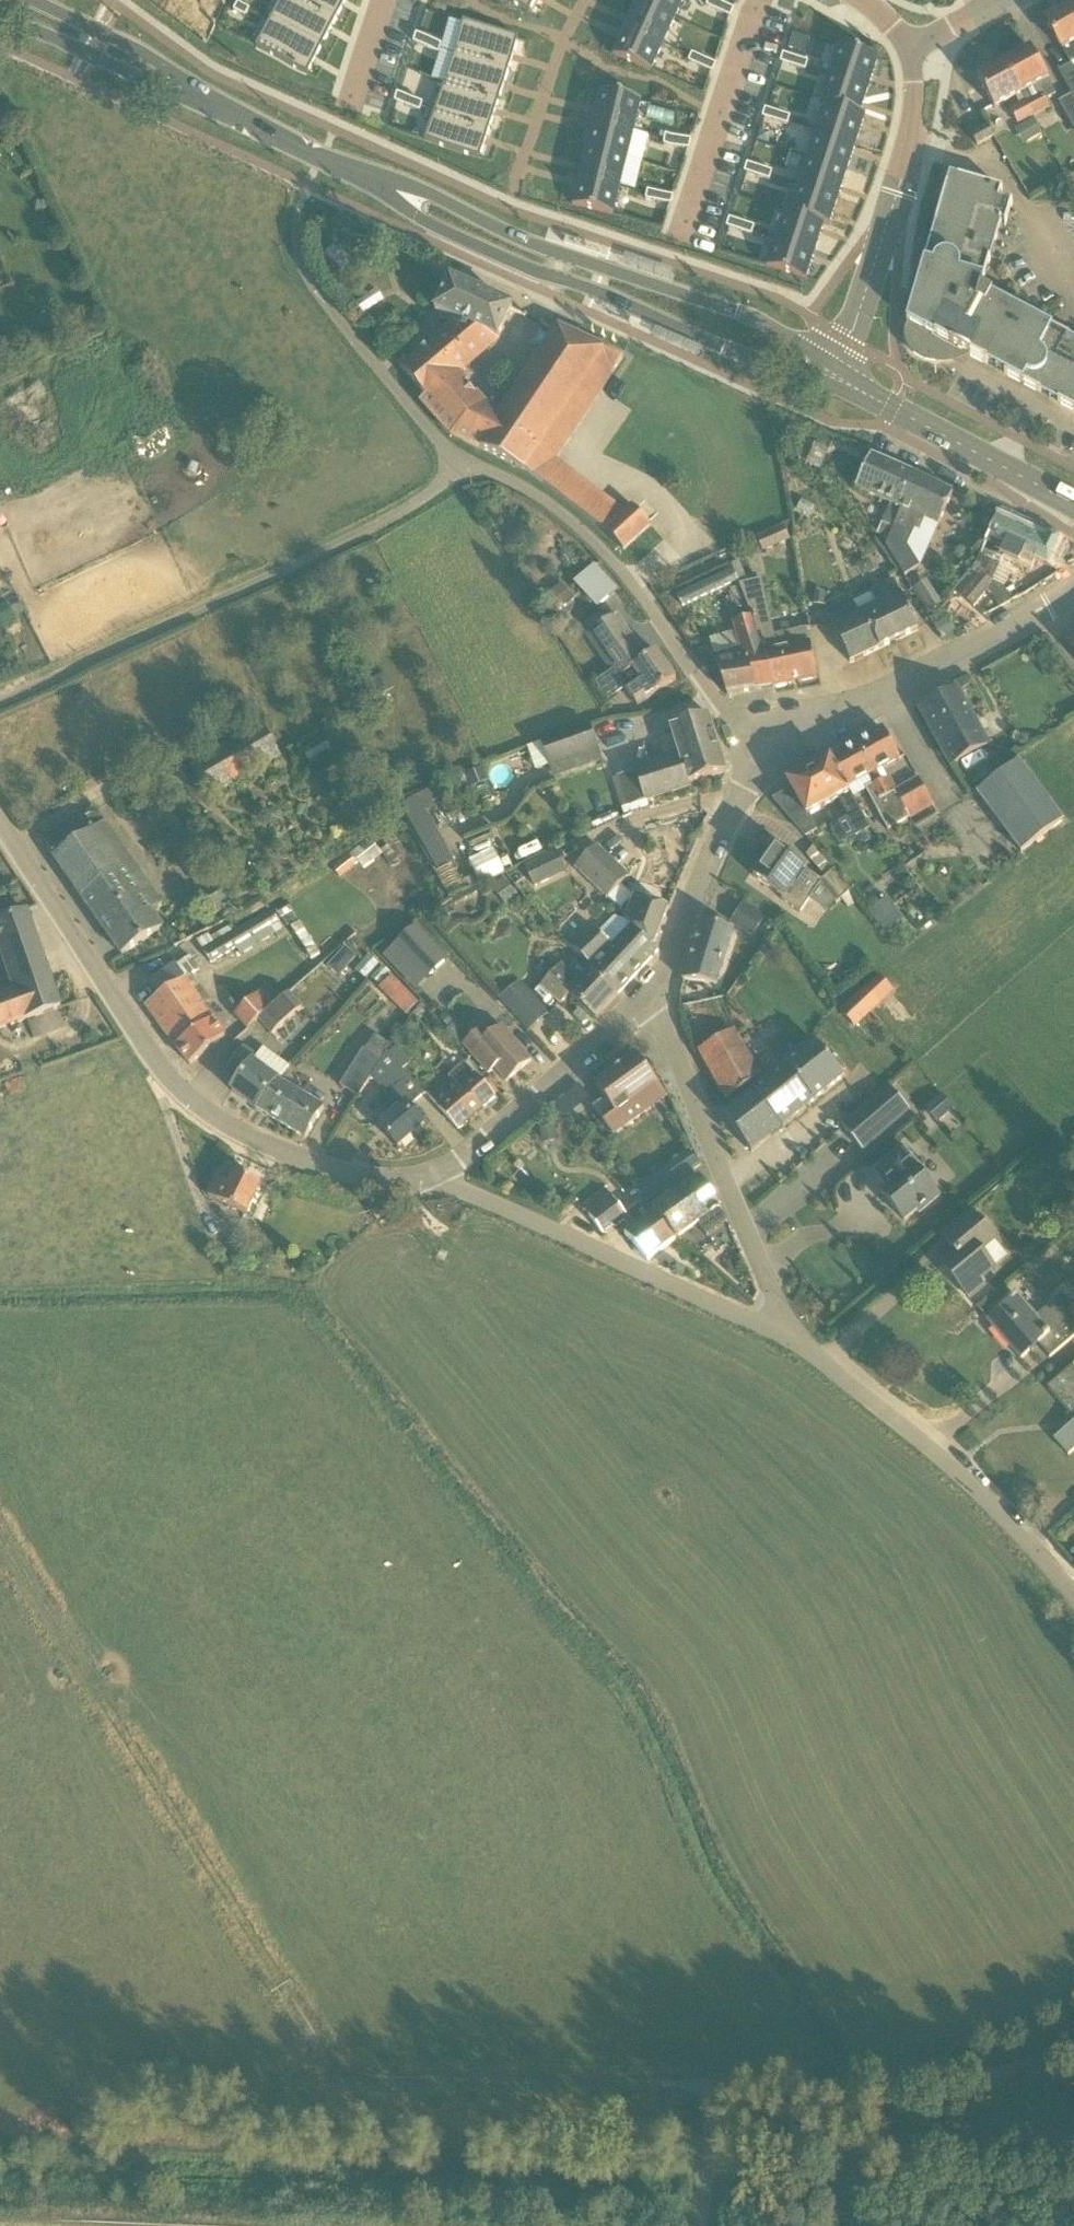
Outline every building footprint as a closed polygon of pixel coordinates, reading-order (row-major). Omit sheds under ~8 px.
[(323,46),(337,19),(301,0),(281,0),(271,19),(323,46)] [(337,19),(348,0),(301,0),(337,19)] [(529,13),(536,0),(505,0),(529,13)] [(638,1),(676,19),(685,0),(639,0),(638,1)] [(707,6),(719,12),(723,4),(714,0),(710,0),(707,6)] [(238,1),(234,9),(246,15),(250,7),(238,1)] [(676,19),(638,1),(626,28),(664,45),(676,19)] [(723,4),(719,12),(731,17),(735,9),(723,4)] [(1047,21),(1063,50),(1063,49),(1071,64),(1060,70),(1073,95),(1073,97),(1073,66),(1073,64),(1073,63),(1073,6),(1047,21)] [(323,46),(271,19),(256,47),(308,74),(323,46)] [(454,51),(509,69),(519,38),(464,20),(454,51)] [(664,45),(626,28),(613,55),(652,72),(664,45)] [(417,34),(414,43),(427,46),(430,38),(417,34)] [(430,38),(427,46),(440,50),(442,42),(430,38)] [(830,74),(870,87),(880,58),(840,45),(830,74)] [(1034,116),(1050,107),(1046,100),(1056,95),(1032,49),(1006,63),(1034,116)] [(509,69),(454,51),(444,80),(500,98),(509,69)] [(693,54),(689,62),(701,67),(705,59),(693,54)] [(784,54),(781,62),(794,67),(797,58),(784,54)] [(797,58),(794,67),(806,71),(809,62),(797,58)] [(705,59),(701,67),(713,73),(717,65),(705,59)] [(1034,116),(1006,63),(978,78),(995,108),(1016,97),(1021,106),(1012,111),(1019,124),(1034,116)] [(821,101),(866,116),(867,115),(862,113),(870,87),(830,74),(821,101)] [(435,109),(490,127),(500,98),(444,80),(435,109)] [(594,119),(635,129),(642,100),(601,90),(594,119)] [(398,92),(395,101),(408,105),(410,96),(398,92)] [(1073,95),(1060,102),(1073,128),(1073,97),(1073,95)] [(410,96),(408,105),(420,109),(423,100),(410,96)] [(817,130),(857,143),(866,116),(821,101),(821,103),(826,104),(817,130)] [(490,127),(435,109),(425,139),(480,157),(490,127)] [(766,109),(763,117),(776,121),(779,113),(766,109)] [(779,113),(776,121),(788,125),(791,117),(779,113)] [(1015,129),(1025,145),(1043,135),(1034,118),(1015,129)] [(635,129),(594,119),(587,147),(628,157),(635,129)] [(972,136),(978,146),(995,137),(989,127),(972,136)] [(857,143),(817,130),(808,158),(848,171),(857,143)] [(667,133),(665,141),(677,144),(679,136),(667,133)] [(679,136),(677,144),(690,148),(692,139),(679,136)] [(628,157),(587,147),(580,175),(621,185),(628,157)] [(848,171),(808,158),(799,185),(839,198),(848,171)] [(748,164),(745,172),(758,176),(761,168),(748,164)] [(761,168),(758,176),(770,180),(773,172),(761,168)] [(621,185),(580,175),(573,205),(614,214),(621,185)] [(1013,203),(1000,199),(1003,190),(951,175),(907,323),(910,324),(908,334),(909,344),(915,352),(923,358),(933,360),(943,357),(951,351),(954,347),(971,357),(972,356),(1073,410),(1073,339),(992,296),(994,294),(983,288),(1002,224),(1007,225),(1013,203)] [(839,198),(799,185),(791,212),(785,210),(785,211),(830,226),(839,198)] [(648,188),(646,196),(659,199),(661,191),(648,188)] [(661,191),(659,199),(672,203),(674,194),(661,191)] [(830,226),(785,211),(776,238),(816,251),(825,225),(830,227),(830,226)] [(730,218),(727,227),(740,231),(742,223),(730,218)] [(742,223),(740,231),(752,235),(755,227),(742,223)] [(816,251),(776,238),(767,267),(807,280),(816,251)] [(498,342),(513,309),(451,280),(435,313),(456,323),(448,329),(410,364),(404,356),(398,362),(426,396),(421,401),(453,435),(524,470),(524,469),(542,482),(604,390),(624,359),(560,330),(505,413),(486,404),(459,374),(496,341),(498,342)] [(857,488),(892,504),(897,506),(912,474),(872,456),(857,488)] [(912,474),(897,506),(904,509),(889,541),(908,549),(916,530),(920,532),(925,521),(938,527),(954,493),(912,474)] [(624,550),(651,525),(632,505),(606,531),(624,550)] [(1031,571),(1034,564),(1036,560),(1052,568),(1064,542),(999,513),(973,571),(956,592),(974,608),(993,582),(1004,558),(1031,571)] [(764,553),(791,541),(784,525),(757,537),(764,553)] [(735,564),(733,565),(734,569),(739,582),(741,585),(749,583),(740,562),(735,564)] [(595,564),(574,584),(596,609),(618,589),(595,564)] [(718,576),(678,596),(684,607),(739,582),(734,569),(718,576)] [(753,618),(749,619),(754,632),(763,649),(765,652),(777,688),(795,684),(800,683),(818,678),(808,630),(807,629),(775,635),(763,583),(762,580),(749,583),(741,585),(740,585),(750,607),(753,618)] [(919,630),(899,590),(894,580),(871,592),(876,602),(859,611),(852,599),(848,601),(827,612),(851,663),(919,630)] [(740,585),(731,589),(739,607),(748,604),(740,585)] [(647,659),(617,614),(586,635),(611,672),(595,683),(607,701),(626,688),(638,706),(677,680),(657,652),(647,659)] [(749,619),(734,622),(733,623),(736,632),(741,650),(716,657),(715,657),(715,659),(728,695),(775,688),(777,688),(765,652),(763,649),(754,632),(749,619)] [(955,764),(979,750),(992,743),(957,690),(922,709),(953,765),(955,764)] [(727,772),(709,714),(672,726),(682,757),(614,778),(615,782),(623,809),(686,790),(685,785),(727,772)] [(541,740),(549,763),(598,746),(589,723),(541,740)] [(210,799),(282,756),(263,724),(191,766),(210,799)] [(883,781),(878,771),(901,759),(884,730),(859,744),(889,798),(897,793),(899,792),(899,791),(891,777),(883,781)] [(833,758),(850,788),(869,779),(873,785),(867,789),(890,829),(912,817),(903,803),(897,793),(889,798),(859,744),(833,758)] [(347,760),(337,767),(349,787),(374,771),(361,751),(347,760)] [(789,783),(794,792),(777,803),(807,838),(818,831),(809,816),(840,799),(849,815),(844,818),(845,819),(832,827),(842,844),(871,828),(853,798),(856,796),(852,789),(851,789),(850,788),(833,758),(829,761),(823,758),(816,762),(815,768),(789,783)] [(977,793),(1023,852),(1066,820),(1021,762),(995,780),(977,793)] [(485,768),(465,776),(470,789),(490,782),(485,768)] [(912,817),(934,804),(920,779),(899,791),(899,792),(897,793),(903,803),(912,817)] [(400,806),(436,874),(452,865),(424,813),(440,804),(431,789),(400,806)] [(122,955),(159,929),(137,895),(145,890),(94,811),(46,844),(55,857),(122,955)] [(383,856),(369,839),(350,855),(349,853),(331,867),(339,877),(357,863),(364,872),(383,856)] [(669,909),(637,897),(623,884),(629,877),(598,847),(576,869),(608,899),(609,898),(628,916),(628,918),(655,945),(669,909)] [(821,881),(818,879),(809,872),(809,871),(775,847),(755,877),(769,887),(756,905),(772,916),(782,902),(801,914),(820,884),(836,902),(851,890),(834,870),(821,881)] [(493,851),(470,862),(481,884),(504,873),(493,851)] [(536,885),(566,871),(556,851),(527,865),(536,885)] [(887,898),(870,912),(886,932),(903,918),(887,898)] [(755,909),(742,930),(753,937),(766,916),(755,909)] [(0,919),(0,963),(9,990),(0,994),(0,1029),(8,1026),(21,1022),(60,1008),(51,981),(25,910),(0,919)] [(212,963),(280,922),(273,910),(233,932),(205,949),(212,963)] [(589,959),(599,969),(623,990),(659,950),(655,946),(655,945),(628,918),(627,920),(618,918),(604,933),(598,928),(576,950),(586,961),(589,959)] [(718,984),(734,930),(703,921),(684,983),(718,984)] [(292,928),(297,936),(306,930),(301,922),(292,928)] [(420,984),(446,958),(416,927),(390,954),(420,984)] [(306,930),(297,936),(308,952),(316,946),(306,930)] [(322,954),(316,946),(308,952),(313,960),(322,954)] [(201,969),(191,956),(178,966),(175,962),(149,981),(159,996),(146,1006),(190,1065),(228,1038),(203,1006),(212,1000),(193,975),(201,969)] [(583,985),(565,967),(546,987),(565,1006),(573,997),(597,1019),(623,990),(599,969),(583,985)] [(857,1027),(878,1008),(895,992),(879,975),(841,1010),(857,1027)] [(397,980),(383,994),(406,1015),(419,1000),(397,980)] [(249,1030),(259,1021),(283,1000),(269,986),(236,1015),(249,1030)] [(526,988),(507,1005),(529,1031),(549,1014),(526,988)] [(273,1036),(304,1008),(290,994),(283,1000),(259,1021),(273,1036)] [(727,1102),(764,1077),(745,1044),(757,1037),(748,1023),(699,1050),(727,1102)] [(532,1061),(502,1026),(491,1036),(484,1028),(464,1045),(489,1074),(496,1069),(507,1082),(532,1061)] [(845,1077),(815,1041),(725,1114),(752,1153),(845,1077)] [(232,1092),(257,1109),(275,1081),(277,1082),(289,1066),(265,1048),(258,1058),(244,1048),(227,1071),(240,1081),(232,1092)] [(360,1100),(374,1079),(372,1077),(382,1061),(368,1052),(368,1053),(367,1052),(343,1089),(360,1100)] [(372,1077),(374,1079),(390,1099),(399,1110),(391,1117),(380,1126),(399,1148),(425,1125),(413,1110),(427,1097),(390,1055),(387,1052),(382,1061),(372,1077)] [(614,1135),(627,1125),(619,1114),(658,1085),(636,1056),(597,1085),(606,1098),(593,1108),(614,1135)] [(459,1130),(496,1098),(474,1073),(466,1064),(451,1077),(459,1087),(438,1106),(459,1130)] [(306,1139),(323,1111),(281,1085),(277,1082),(275,1081),(257,1109),(258,1110),(306,1139)] [(563,1113),(584,1094),(575,1084),(554,1103),(563,1113)] [(887,1089),(839,1130),(859,1153),(907,1113),(887,1089)] [(940,1093),(925,1107),(936,1121),(952,1106),(940,1093)] [(555,1125),(541,1128),(544,1145),(559,1142),(555,1125)] [(920,1213),(940,1196),(928,1181),(931,1179),(903,1147),(874,1171),(888,1188),(882,1193),(905,1221),(918,1210),(920,1213)] [(689,1154),(638,1191),(642,1196),(648,1204),(662,1193),(698,1167),(689,1154)] [(262,1184),(235,1171),(230,1183),(217,1178),(207,1200),(247,1216),(262,1184)] [(676,1239),(698,1223),(708,1236),(728,1221),(718,1208),(721,1206),(700,1178),(654,1212),(676,1239)] [(648,1204),(642,1196),(622,1211),(607,1191),(585,1209),(591,1216),(590,1216),(604,1235),(625,1218),(633,1229),(626,1235),(649,1260),(676,1239),(654,1212),(648,1204)] [(378,1221),(390,1209),(380,1199),(368,1211),(378,1221)] [(981,1252),(996,1239),(973,1212),(943,1237),(957,1253),(942,1266),(970,1298),(985,1285),(981,1280),(995,1268),(981,1252)] [(993,1243),(984,1252),(997,1265),(1006,1256),(993,1243)] [(1063,1294),(1035,1319),(1018,1299),(1014,1303),(1011,1300),(988,1319),(1022,1359),(1039,1345),(1051,1359),(1073,1339),(1073,1307),(1063,1294)] [(1073,1366),(1048,1388),(1073,1418),(1073,1367),(1073,1366)] [(1055,1438),(1069,1455),(1073,1451),(1073,1422),(1055,1438)]
